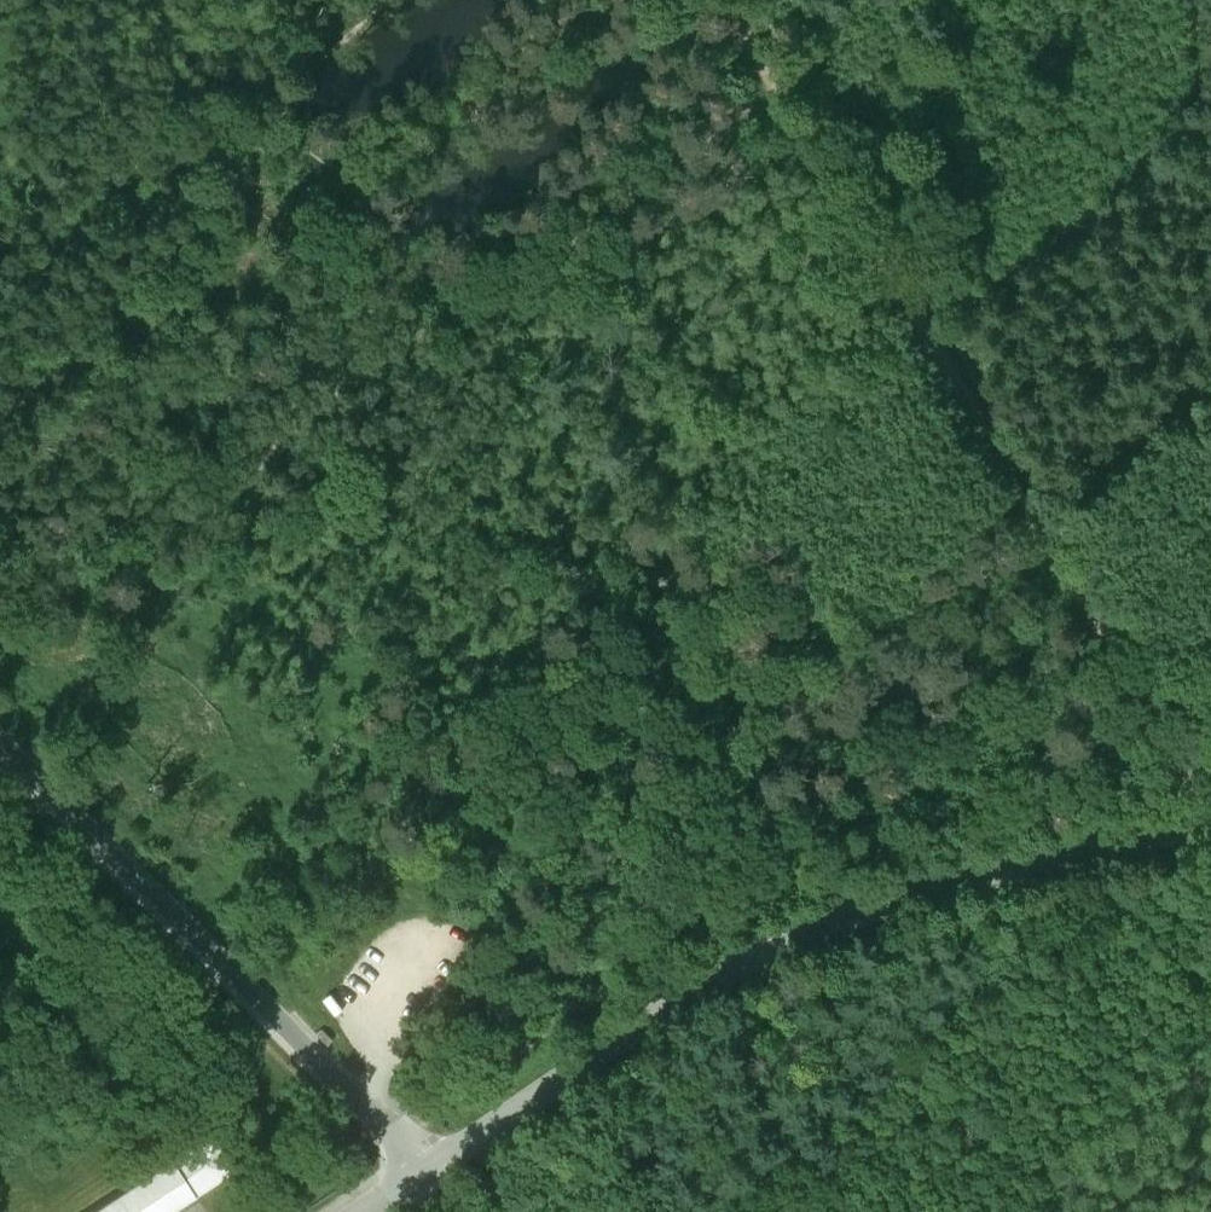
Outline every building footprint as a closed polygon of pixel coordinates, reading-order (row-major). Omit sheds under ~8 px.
[(211,1137),(96,1211),(168,1211),(233,1170),(211,1137)]
